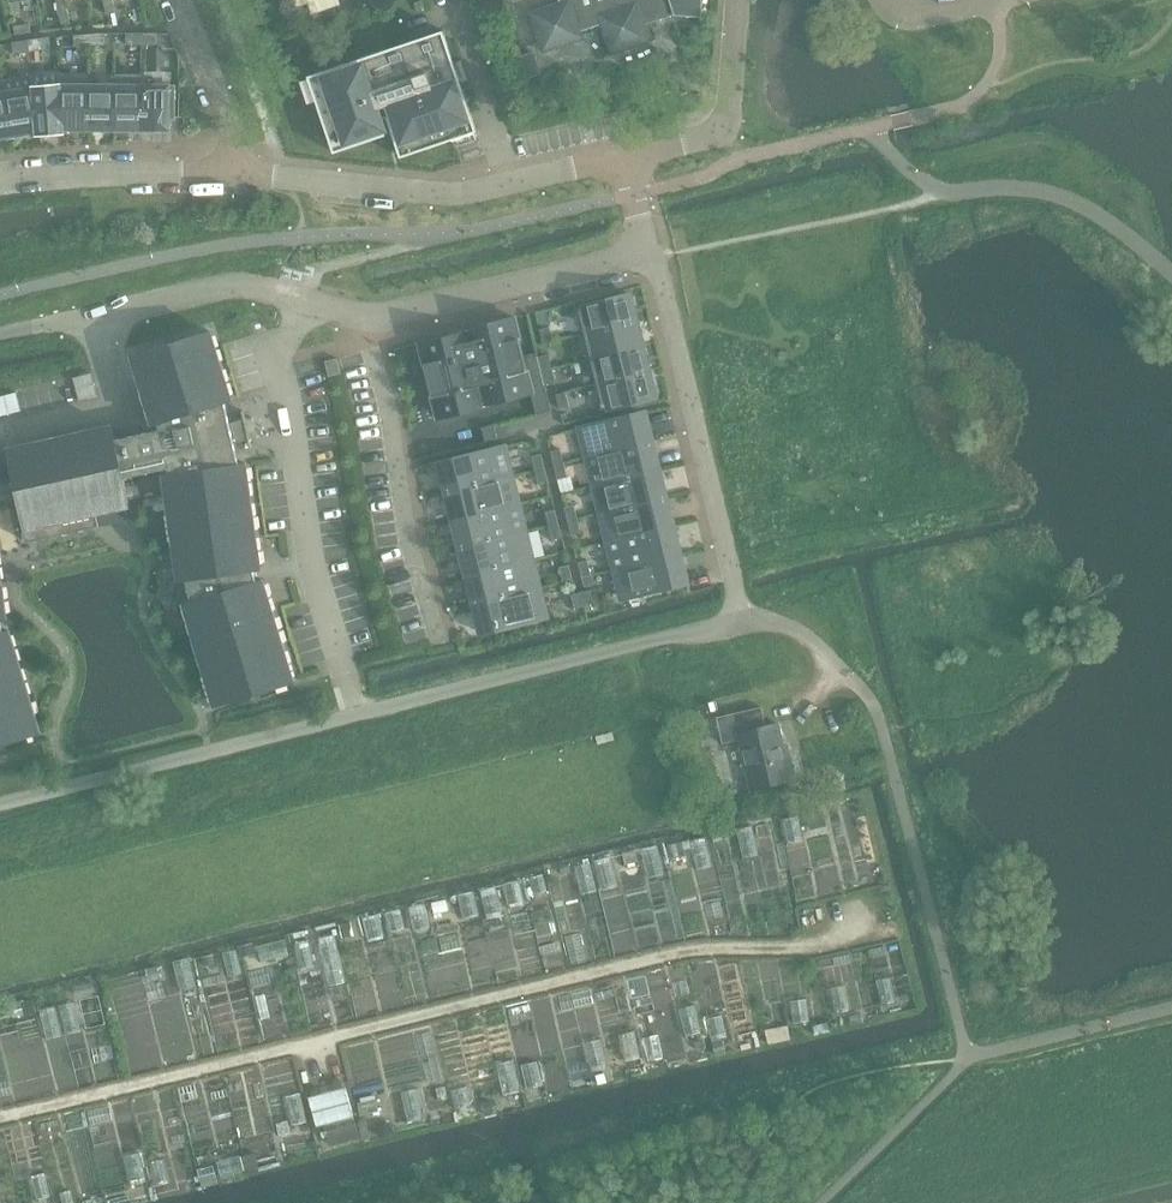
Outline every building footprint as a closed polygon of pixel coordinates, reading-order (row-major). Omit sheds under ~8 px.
[(112,0),(103,0),(106,14),(115,13),(112,0)] [(310,0),(311,3),(314,14),(339,5),(338,0),(309,0),(310,0)] [(559,2),(529,12),(543,53),(584,39),(582,31),(599,25),(609,56),(651,42),(646,25),(677,15),(701,16),(702,0),(558,0),(559,2)] [(70,22),(66,6),(58,8),(61,24),(70,22)] [(363,22),(357,6),(342,11),(348,28),(363,22)] [(30,24),(14,26),(15,35),(31,32),(30,24)] [(401,157),(477,131),(443,31),(308,76),(334,152),(386,135),(380,119),(387,117),(401,157)] [(104,33),(89,34),(89,46),(104,45),(104,33)] [(126,45),(141,45),(141,33),(126,33),(126,45)] [(156,33),(141,33),(141,45),(156,45),(156,33)] [(89,34),(73,35),(74,47),(88,46),(89,46),(89,34)] [(49,37),(27,40),(29,51),(51,48),(49,37)] [(14,54),(29,51),(27,40),(12,42),(14,54)] [(533,53),(513,60),(520,82),(540,75),(533,53)] [(30,76),(32,88),(37,131),(36,131),(36,137),(64,134),(64,129),(63,129),(59,86),(58,73),(58,72),(30,74),(30,76)] [(89,74),(58,73),(59,86),(63,129),(64,129),(88,129),(88,130),(89,130),(89,86),(89,74)] [(140,131),(141,131),(141,86),(141,74),(115,74),(115,86),(115,129),(140,129),(140,131)] [(12,135),(36,131),(37,131),(32,88),(30,76),(2,81),(12,137),(12,135)] [(12,137),(2,81),(0,81),(0,137),(11,135),(11,137),(12,137)] [(90,129),(115,129),(115,86),(89,86),(89,130),(90,130),(90,129)] [(174,87),(141,86),(141,131),(141,129),(168,129),(168,118),(174,118),(174,87)] [(630,294),(576,307),(582,334),(636,320),(630,294)] [(548,312),(538,314),(541,323),(550,321),(548,312)] [(487,406),(485,398),(531,387),(524,356),(514,318),(465,330),(465,332),(419,343),(437,418),(487,406)] [(636,320),(582,334),(589,359),(642,346),(636,320)] [(552,341),(549,327),(540,329),(543,343),(552,341)] [(19,496),(25,525),(24,526),(27,542),(99,526),(96,512),(130,504),(124,478),(139,474),(168,468),(169,473),(166,474),(181,580),(186,579),(191,601),(186,602),(217,705),(293,682),(262,579),(256,581),(254,570),(259,569),(244,463),(238,463),(234,442),(248,440),(250,448),(251,448),(243,411),(242,411),(243,419),(230,424),(225,402),(230,400),(209,331),(133,354),(154,423),(158,422),(160,429),(130,436),(115,439),(112,427),(8,450),(15,483),(0,486),(0,501),(19,496)] [(642,346),(589,359),(595,384),(649,371),(642,346)] [(541,370),(552,368),(549,354),(538,356),(541,370)] [(341,373),(337,358),(325,361),(329,376),(341,373)] [(545,384),(555,382),(552,368),(541,370),(545,384)] [(649,371),(595,384),(601,410),(655,397),(649,371)] [(92,373),(73,378),(79,401),(97,397),(92,373)] [(0,396),(0,416),(21,411),(16,392),(0,396)] [(569,406),(565,392),(556,394),(559,408),(569,406)] [(587,457),(652,441),(645,412),(580,428),(587,457)] [(494,426),(493,424),(481,427),(485,442),(497,439),(494,426)] [(594,485),(659,469),(652,441),(587,457),(594,485)] [(446,492),(512,476),(504,447),(439,463),(446,492)] [(560,449),(551,451),(554,465),(563,463),(560,449)] [(544,468),(541,454),(532,456),(535,470),(544,468)] [(567,477),(563,463),(554,465),(557,479),(567,477)] [(544,468),(535,470),(539,484),(548,482),(544,468)] [(601,513),(666,497),(659,469),(594,485),(601,513)] [(512,476),(446,492),(453,520),(518,504),(512,476)] [(608,541),(673,525),(666,497),(601,513),(608,541)] [(460,548),(525,532),(518,504),(453,520),(460,548)] [(577,519),(574,505),(564,507),(568,521),(577,519)] [(558,524),(555,510),(545,512),(549,526),(558,524)] [(581,533),(577,519),(568,521),(571,535),(581,533)] [(558,524),(549,526),(552,540),(562,538),(558,524)] [(615,569),(680,553),(673,525),(608,541),(615,569)] [(525,532),(460,548),(467,576),(532,560),(525,532)] [(622,598),(687,582),(680,553),(615,569),(622,598)] [(474,604),(539,588),(532,560),(467,576),(474,604)] [(591,574),(587,560),(578,563),(582,577),(591,574)] [(572,579),(569,565),(559,567),(563,581),(572,579)] [(539,588),(474,604),(481,633),(546,617),(539,588)] [(590,590),(580,592),(584,606),(593,604),(590,590)] [(580,592),(571,595),(574,609),(584,606),(580,592)] [(39,733),(7,631),(3,633),(0,620),(0,745),(39,733)] [(752,790),(795,780),(790,757),(786,758),(778,725),(767,728),(762,709),(717,719),(723,745),(741,741),(752,790)] [(822,810),(807,813),(811,827),(825,823),(822,810)] [(682,841),(666,845),(670,858),(685,855),(682,841)] [(662,844),(646,845),(649,869),(665,867),(662,844)] [(634,849),(622,853),(626,865),(638,861),(634,849)] [(570,866),(543,873),(551,905),(578,898),(570,866)] [(498,913),(495,886),(486,887),(488,914),(498,913)] [(446,898),(432,902),(435,911),(448,908),(446,898)] [(664,913),(663,937),(688,939),(689,927),(710,929),(711,915),(723,916),(724,905),(698,903),(697,915),(664,913)] [(350,921),(341,923),(344,936),(353,934),(350,921)] [(334,935),(319,939),(330,986),(345,982),(334,935)] [(253,943),(240,946),(243,956),(256,953),(253,943)] [(211,954),(202,956),(204,966),(213,964),(211,954)] [(194,957),(178,958),(181,985),(197,983),(194,957)] [(159,966),(146,969),(149,979),(161,976),(159,966)] [(95,981),(74,985),(76,996),(97,992),(95,981)] [(33,998),(21,1001),(24,1014),(36,1011),(33,998)] [(79,1000),(43,1007),(50,1038),(85,1031),(79,1000)] [(14,1019),(17,1047),(44,1045),(41,1017),(14,1019)] [(789,1026),(767,1031),(770,1045),(792,1041),(789,1026)] [(704,1039),(696,1041),(698,1049),(706,1047),(704,1039)] [(723,1040),(713,1042),(716,1054),(726,1052),(723,1040)] [(502,1062),(505,1090),(518,1088),(515,1061),(502,1062)] [(605,1073),(595,1075),(598,1084),(607,1082),(605,1073)] [(289,1093),(295,1123),(310,1120),(304,1090),(289,1093)] [(492,1101),(482,1103),(485,1115),(495,1113),(492,1101)] [(264,1159),(281,1155),(271,1111),(263,1113),(266,1125),(257,1127),(264,1159)] [(330,1146),(361,1138),(355,1117),(325,1125),(330,1146)] [(366,1120),(357,1122),(361,1139),(370,1137),(366,1120)] [(392,1122),(378,1125),(380,1137),(395,1133),(392,1122)] [(256,1152),(242,1156),(246,1174),(260,1171),(256,1152)] [(213,1166),(197,1170),(201,1184),(217,1180),(213,1166)] [(84,1193),(102,1192),(101,1177),(84,1177),(84,1193)]
